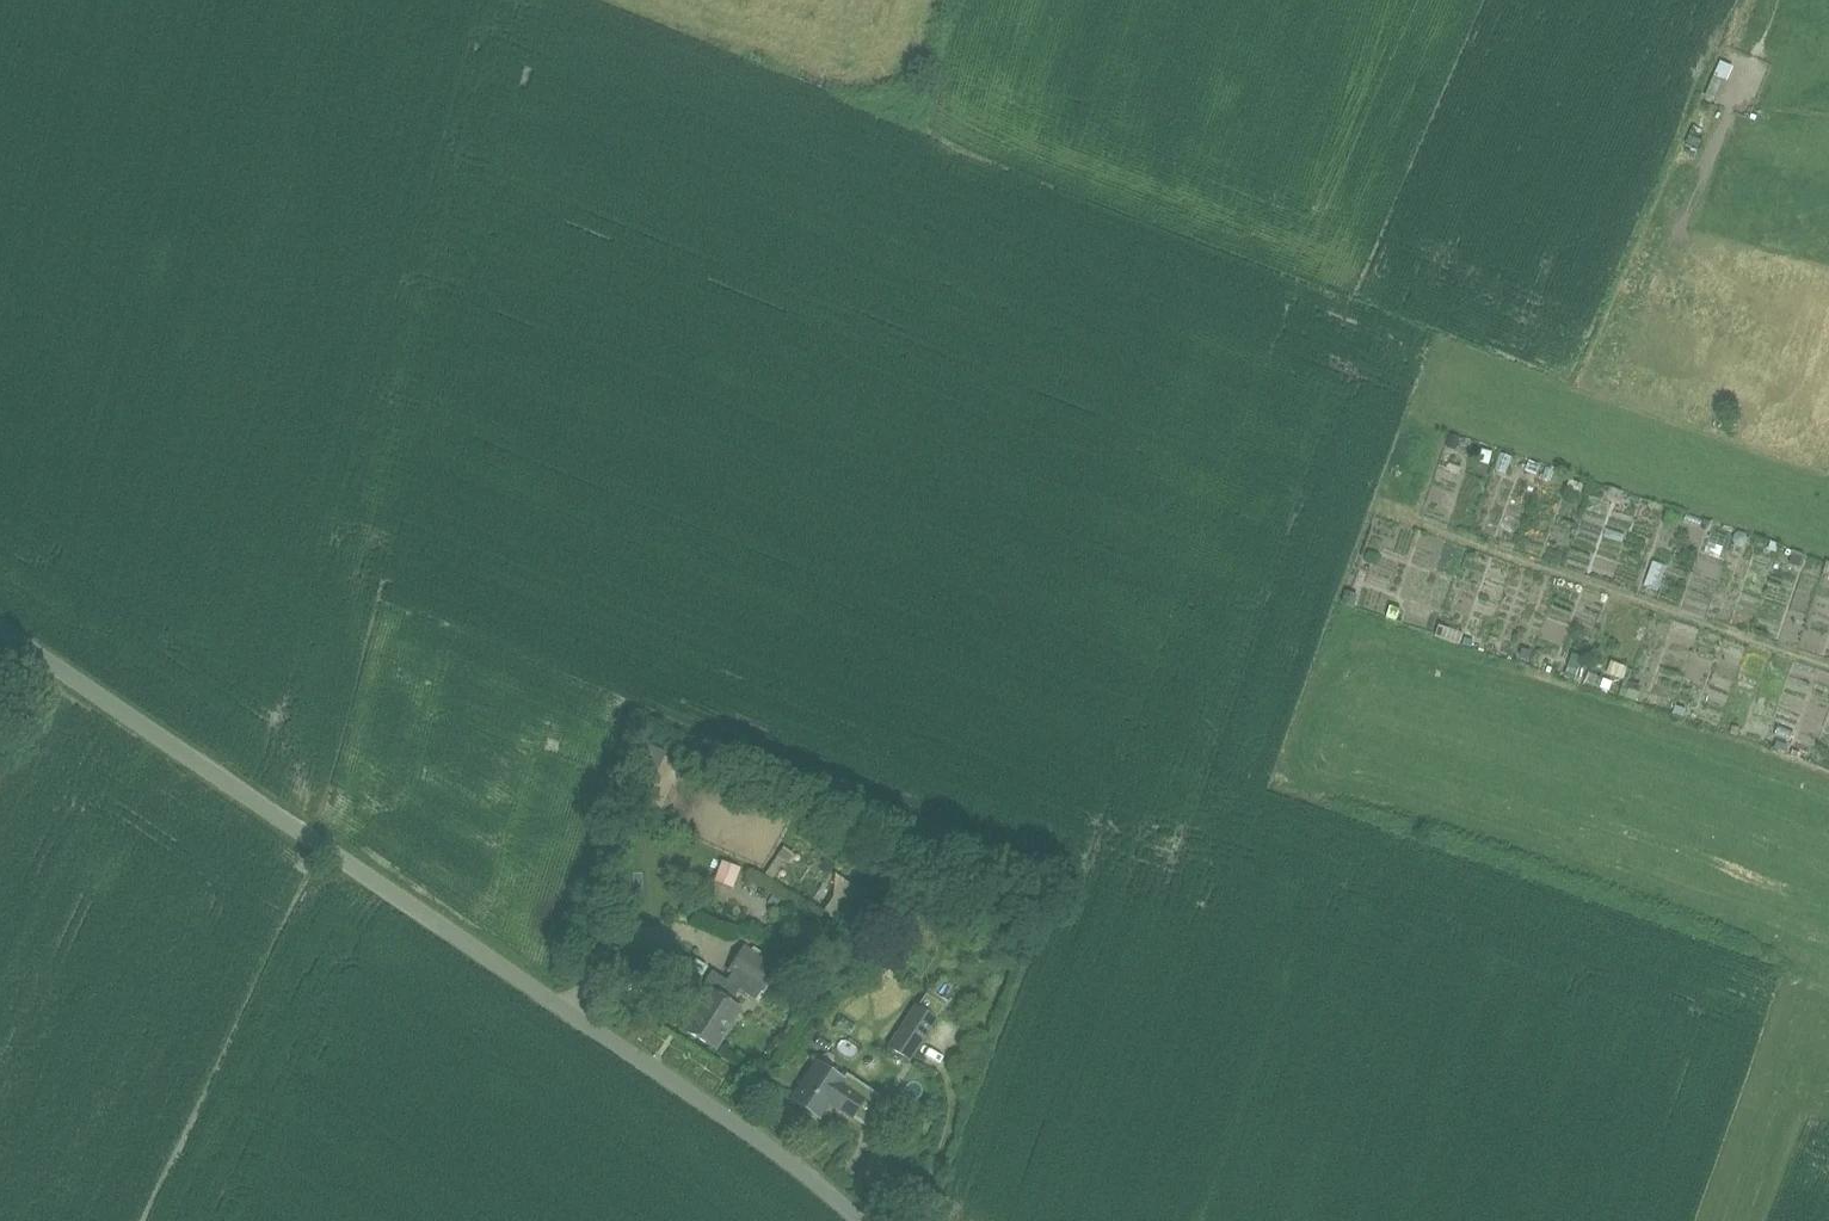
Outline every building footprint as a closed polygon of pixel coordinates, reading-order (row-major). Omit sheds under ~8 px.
[(1565,661),(1576,666),(1587,644),(1575,639),(1565,661)] [(721,861),(713,880),(730,887),(738,867),(721,861)] [(844,880),(828,903),(844,915),(860,891),(844,880)] [(741,1008),(731,1001),(738,989),(754,1000),(760,990),(763,992),(779,967),(743,944),(726,972),(731,975),(727,981),(711,971),(702,985),(706,988),(682,1026),(715,1048),(741,1008)] [(937,1018),(936,1017),(943,1007),(923,994),(916,1004),(915,1003),(888,1045),(910,1061),(937,1018)] [(975,1071),(980,1056),(969,1052),(964,1067),(975,1071)] [(815,1060),(791,1097),(820,1116),(828,1103),(851,1117),(865,1097),(842,1082),(845,1079),(815,1060)]
